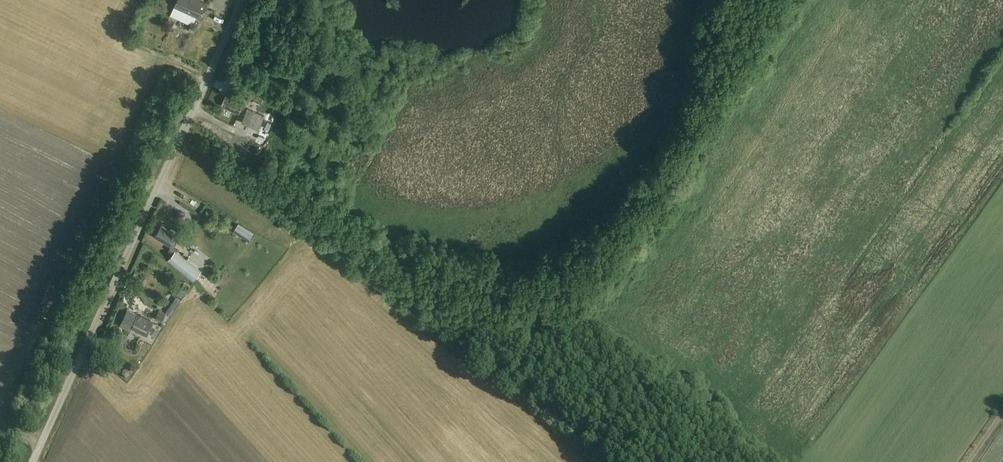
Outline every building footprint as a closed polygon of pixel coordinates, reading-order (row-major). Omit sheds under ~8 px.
[(174,5),(200,18),(207,3),(200,0),(176,0),(174,5)] [(244,99),(234,95),(232,99),(225,96),(221,105),(238,112),(244,99)] [(242,122),(258,128),(264,115),(248,108),(242,122)] [(270,235),(277,227),(270,220),(263,228),(270,235)] [(201,270),(176,250),(177,249),(173,247),(181,234),(176,232),(171,228),(170,230),(161,225),(155,235),(169,244),(171,245),(168,249),(173,253),(168,260),(193,280),(194,279),(201,270)] [(176,296),(168,306),(172,309),(179,298),(176,296)] [(132,327),(147,334),(153,322),(127,310),(119,326),(130,331),(132,327)] [(162,322),(166,313),(159,310),(155,319),(162,322)]
